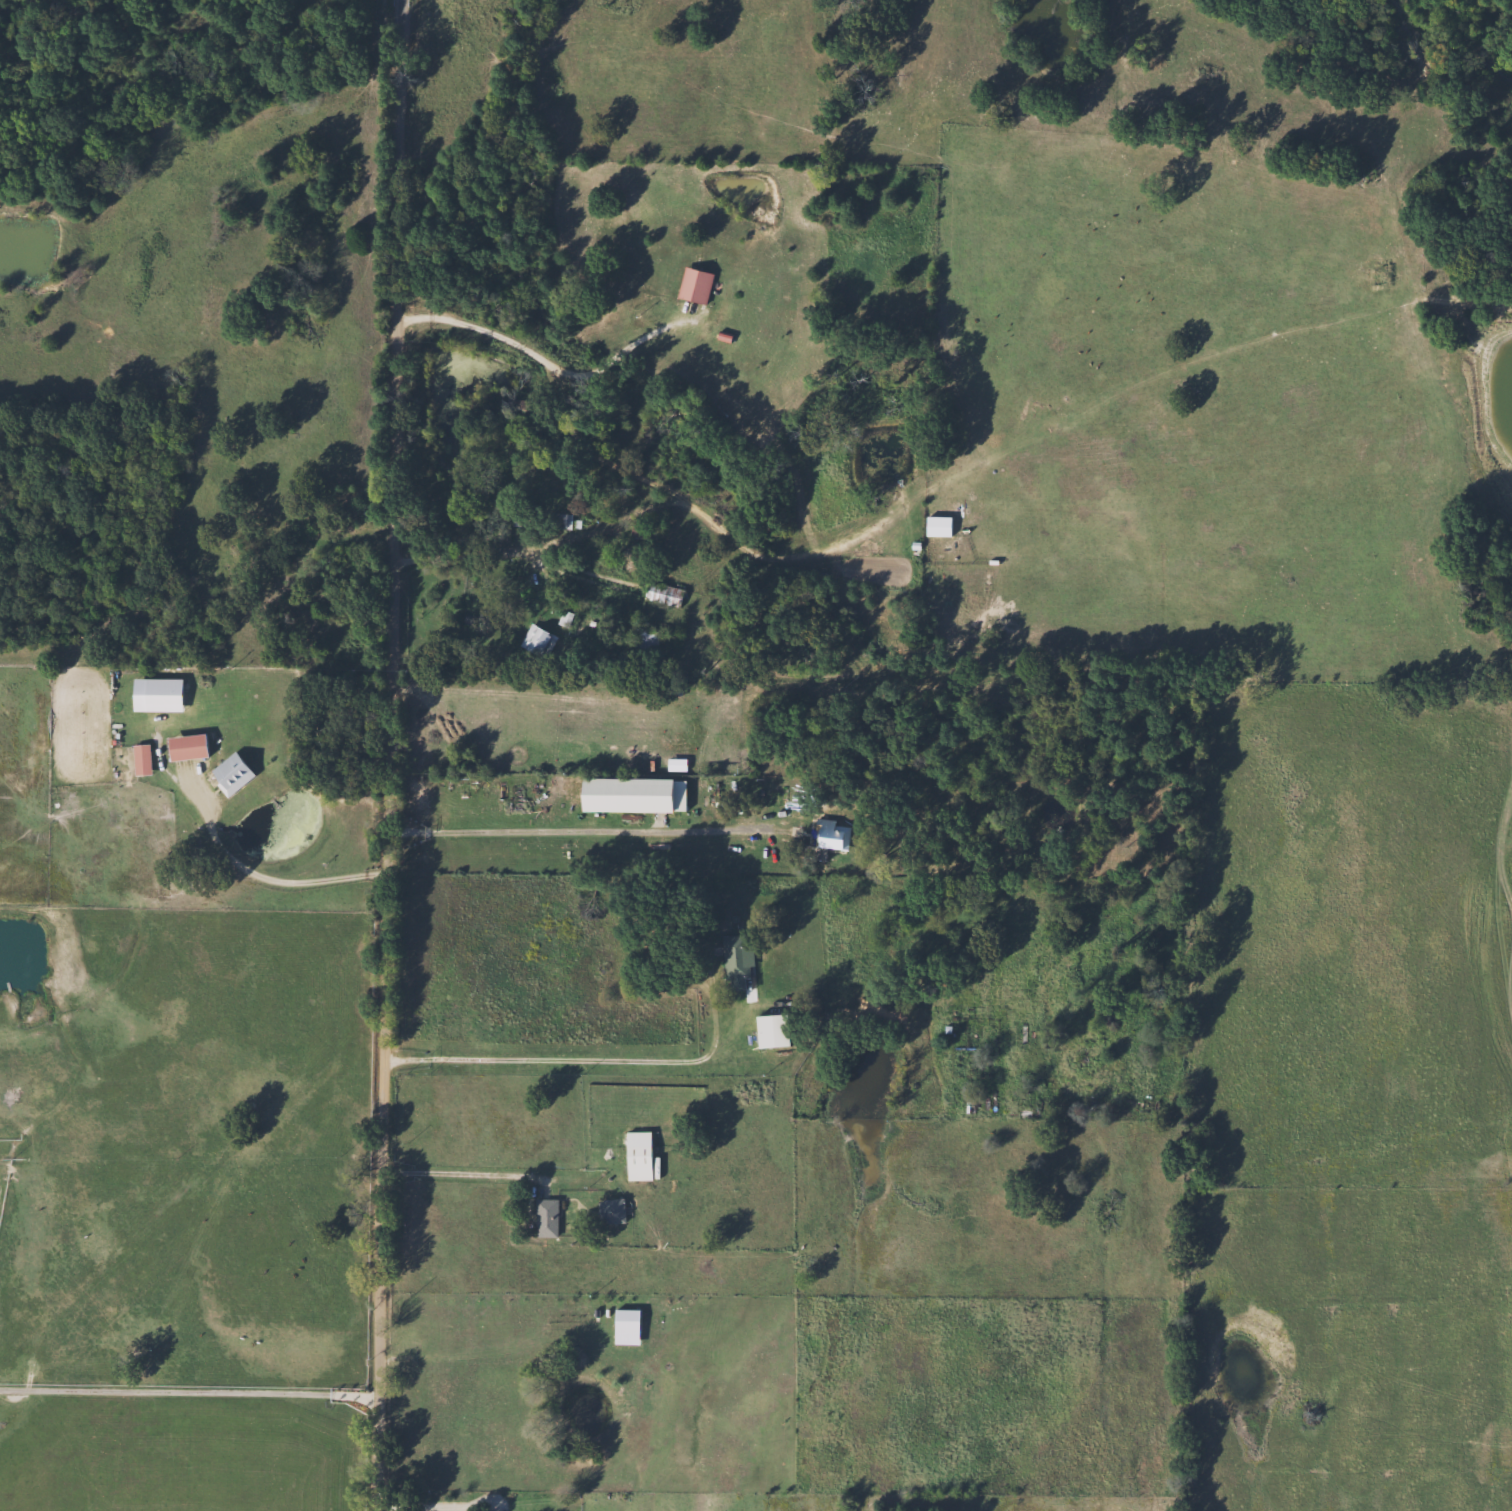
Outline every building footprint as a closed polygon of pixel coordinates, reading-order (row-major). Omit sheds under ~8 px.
[(674,607),(637,598),(642,579),(678,589),(674,607)] [(553,637),(541,660),(515,645),(527,623),(553,637)] [(627,643),(633,624),(657,632),(651,651),(627,643)] [(162,736),(201,734),(203,757),(163,759),(162,736)] [(146,743),(147,773),(130,774),(129,743),(146,743)] [(205,769),(233,752),(250,778),(222,796),(205,769)] [(682,778),(682,811),(574,811),(574,778),(682,778)] [(831,819),(831,830),(837,830),(837,847),(811,847),(811,819),(831,819)] [(721,945),(748,945),(749,983),(722,983),(721,945)] [(647,1131),(648,1180),(623,1181),(622,1132),(647,1131)] [(597,1199),(622,1199),(622,1222),(597,1222),(597,1199)] [(553,1236),(533,1236),(533,1203),(538,1203),(538,1209),(548,1209),(548,1218),(553,1217),(553,1236)]
